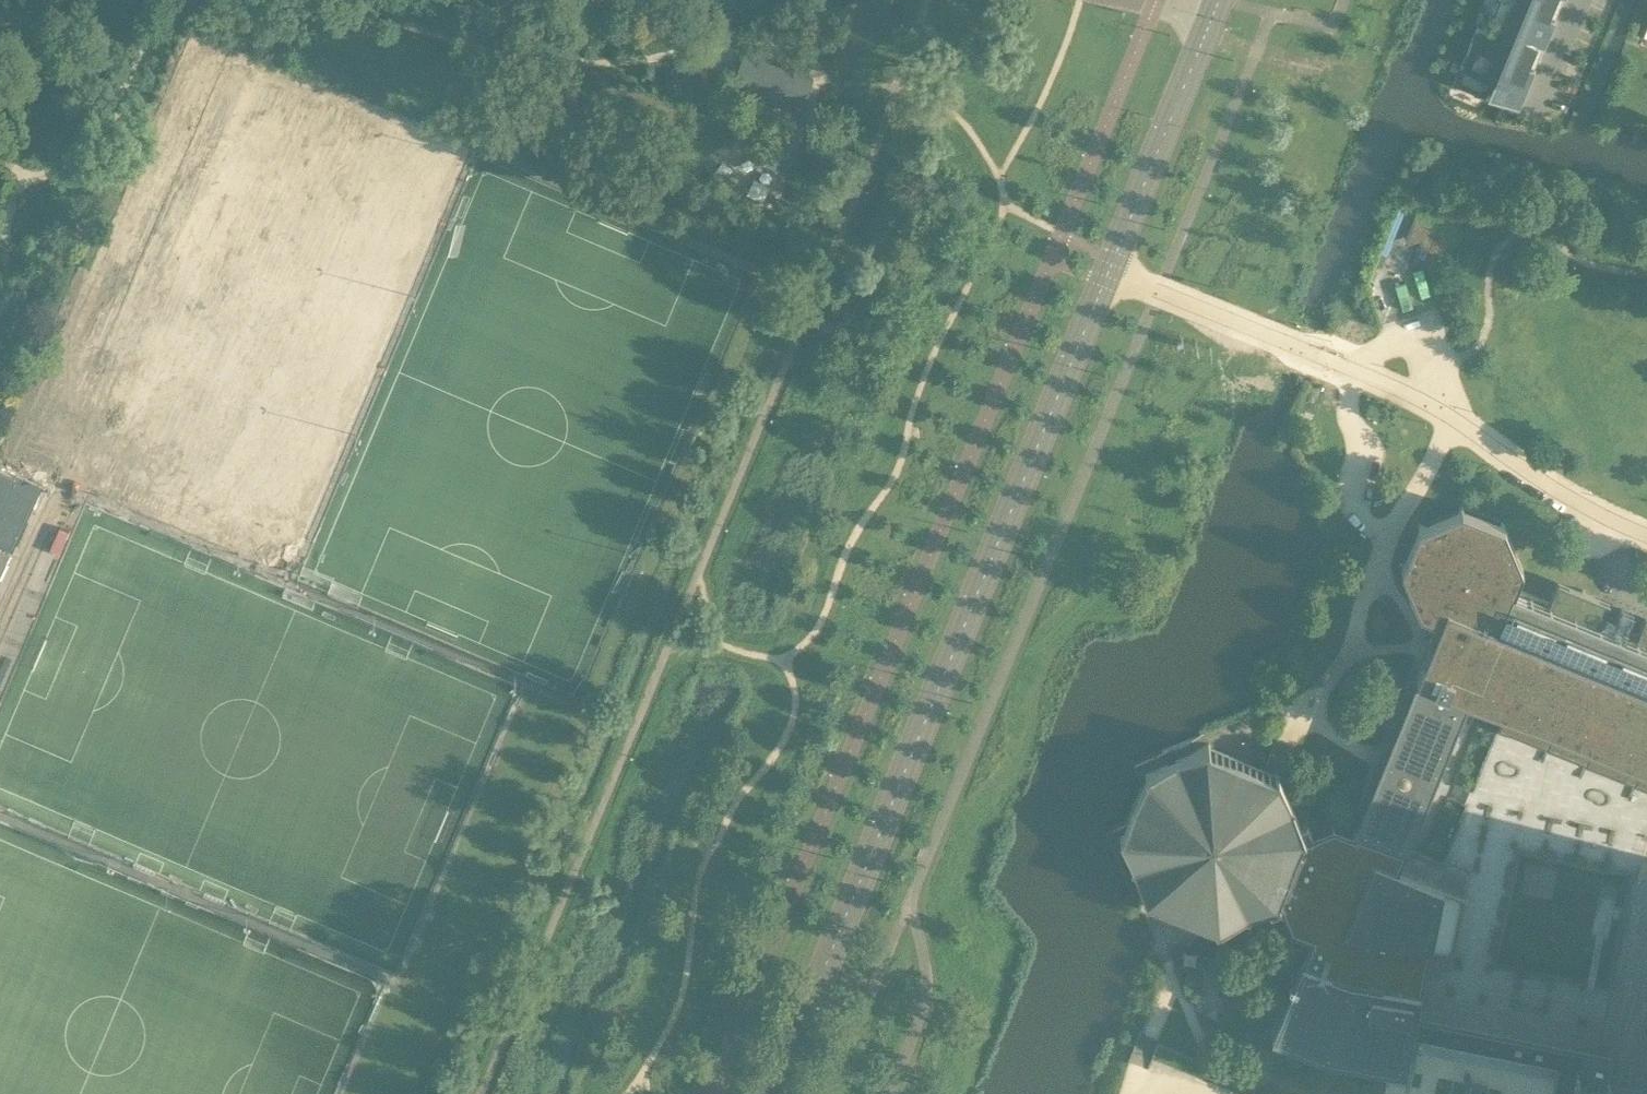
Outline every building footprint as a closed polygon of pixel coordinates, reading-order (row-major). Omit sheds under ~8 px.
[(1452,83),(1484,97),(1486,93),(1518,106),(1531,75),(1533,71),(1534,67),(1533,66),(1527,64),(1536,43),(1542,45),(1543,46),(1545,42),(1548,36),(1551,27),(1554,21),(1555,17),(1554,17),(1548,14),(1554,0),(1496,0),(1484,28),(1477,25),(1452,83)] [(801,110),(813,78),(743,54),(732,86),(801,110)] [(10,548),(37,486),(0,469),(0,544),(10,548)] [(1645,614),(1644,616),(1638,629),(1635,636),(1600,622),(1603,615),(1608,601),(1609,600),(1584,590),(1582,589),(1557,579),(1551,594),(1548,601),(1525,591),(1512,586),(1521,565),(1503,523),(1501,522),(1497,520),(1491,518),(1463,506),(1461,505),(1418,523),(1417,526),(1402,563),(1401,566),(1419,608),(1440,617),(1440,618),(1435,630),(1428,647),(1423,658),(1423,660),(1422,659),(1416,675),(1411,673),(1409,672),(1380,741),(1375,754),(1365,779),(1355,803),(1357,804),(1362,806),(1353,829),(1332,821),(1311,830),(1307,819),(1300,822),(1278,771),(1275,772),(1210,745),(1208,742),(1187,751),(1176,756),(1165,761),(1163,762),(1145,769),(1146,772),(1152,775),(1128,833),(1122,830),(1119,832),(1127,850),(1128,853),(1137,874),(1146,895),(1149,894),(1202,916),(1214,921),(1215,924),(1267,902),(1270,909),(1281,905),(1290,926),(1310,934),(1291,981),(1283,1001),(1270,1031),(1292,1040),(1324,1053),(1357,1060),(1381,1065),(1389,1067),(1404,1070),(1413,1071),(1416,1057),(1419,1044),(1556,1071),(1563,1072),(1561,1086),(1560,1089),(1582,1093),(1603,1093),(1603,1091),(1604,1090),(1605,1081),(1635,1087),(1643,1088),(1643,1087),(1646,1088),(1646,615),(1645,614)] [(9,554),(10,554),(10,553),(0,548),(0,575),(9,554)] [(1467,1083),(1465,1093),(1486,1093),(1487,1087),(1467,1083)]
